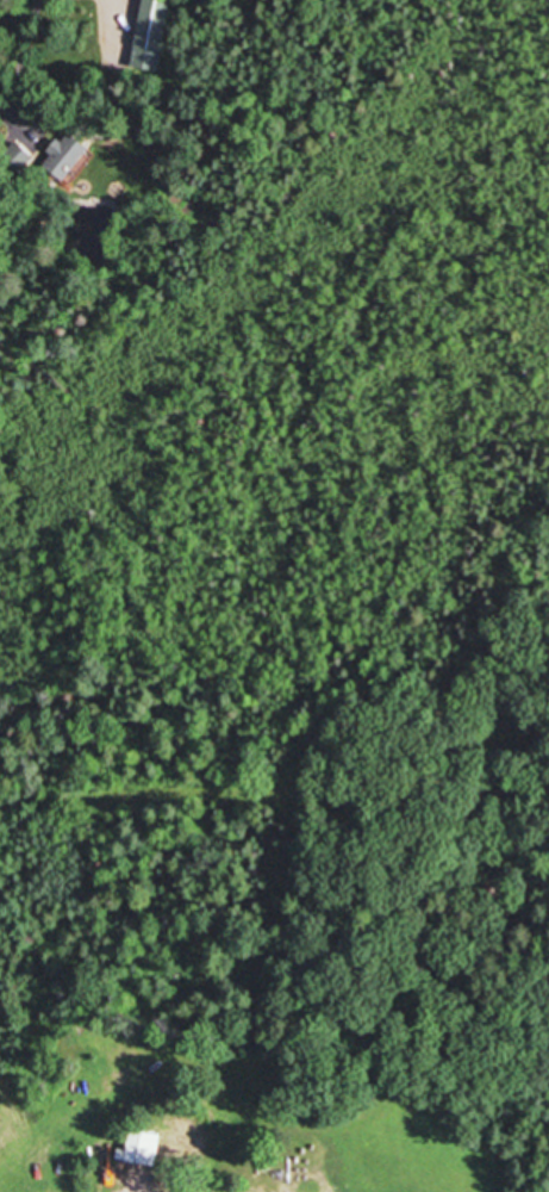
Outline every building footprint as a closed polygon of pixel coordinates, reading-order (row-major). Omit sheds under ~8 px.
[(165,0),(142,0),(132,68),(162,72),(172,1),(165,0)] [(65,145),(60,141),(52,153),(55,156),(47,166),(68,181),(92,150),(72,135),(65,145)] [(133,1159),(152,1159),(152,1134),(133,1134),(133,1159)]
